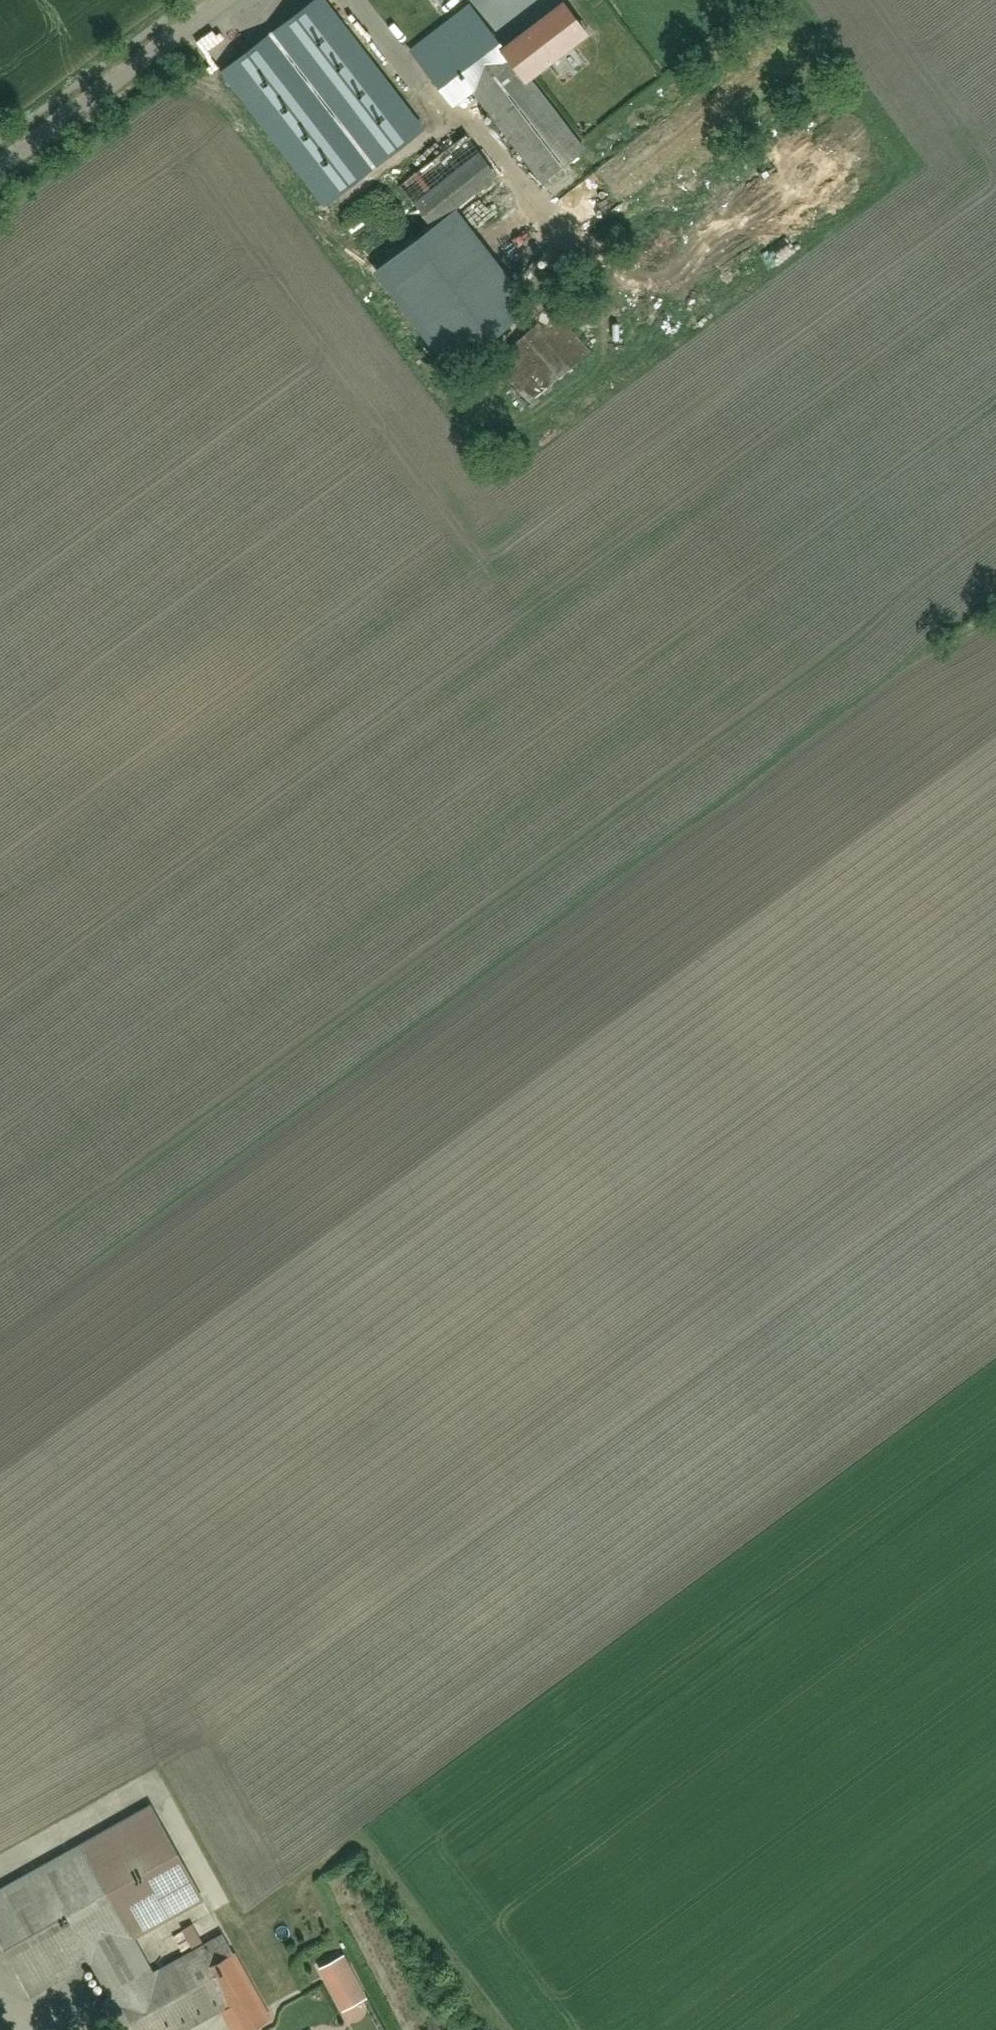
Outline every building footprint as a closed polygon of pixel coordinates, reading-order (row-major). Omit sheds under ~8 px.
[(591,35),(566,2),(507,47),(519,63),(516,66),(486,30),(476,38),(463,19),(434,39),(448,60),(430,76),(462,115),(479,101),(547,188),(594,151),(536,76),(591,35)] [(402,181),(436,229),(503,183),(470,135),(402,181)] [(556,316),(495,366),(530,408),(591,358),(556,316)] [(89,1966),(121,2029),(195,2029),(233,2011),(242,2029),(275,2029),(260,2001),(266,1998),(234,1935),(153,1975),(89,1847),(0,1892),(0,1936),(30,1995),(89,1966)] [(319,1978),(340,2018),(318,2029),(378,2029),(364,2005),(368,2003),(346,1963),(319,1978)]
